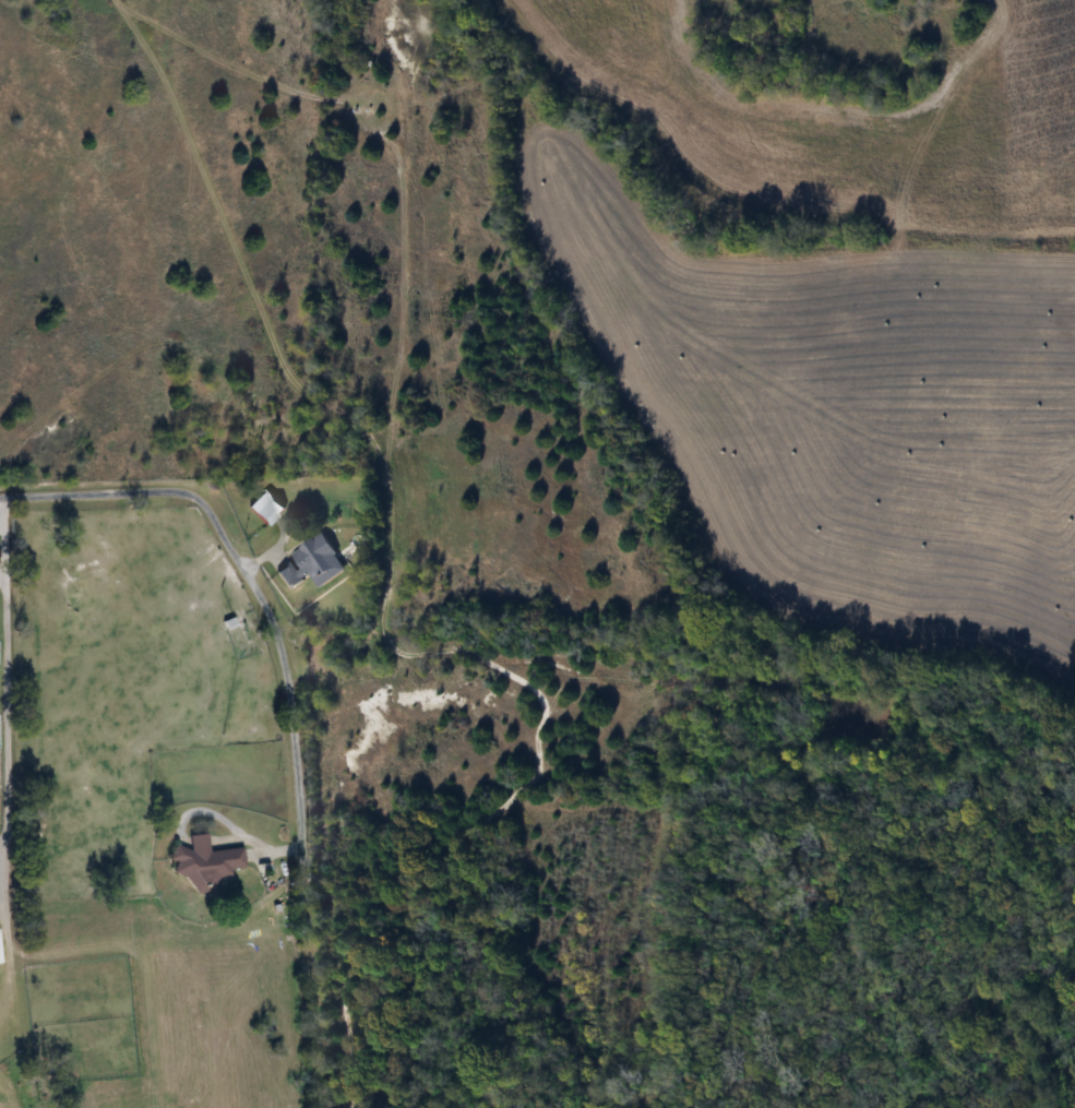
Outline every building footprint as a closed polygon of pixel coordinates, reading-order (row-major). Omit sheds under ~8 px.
[(262,528),(282,510),(265,492),(245,509),(262,528)] [(342,572),(320,534),(287,554),(291,561),(273,572),(284,590),(308,576),(315,588),(342,572)] [(206,852),(205,835),(187,836),(188,847),(168,849),(169,863),(172,862),(173,876),(188,875),(190,895),(213,893),(212,878),(228,877),(228,869),(242,868),(241,849),(206,852)]
